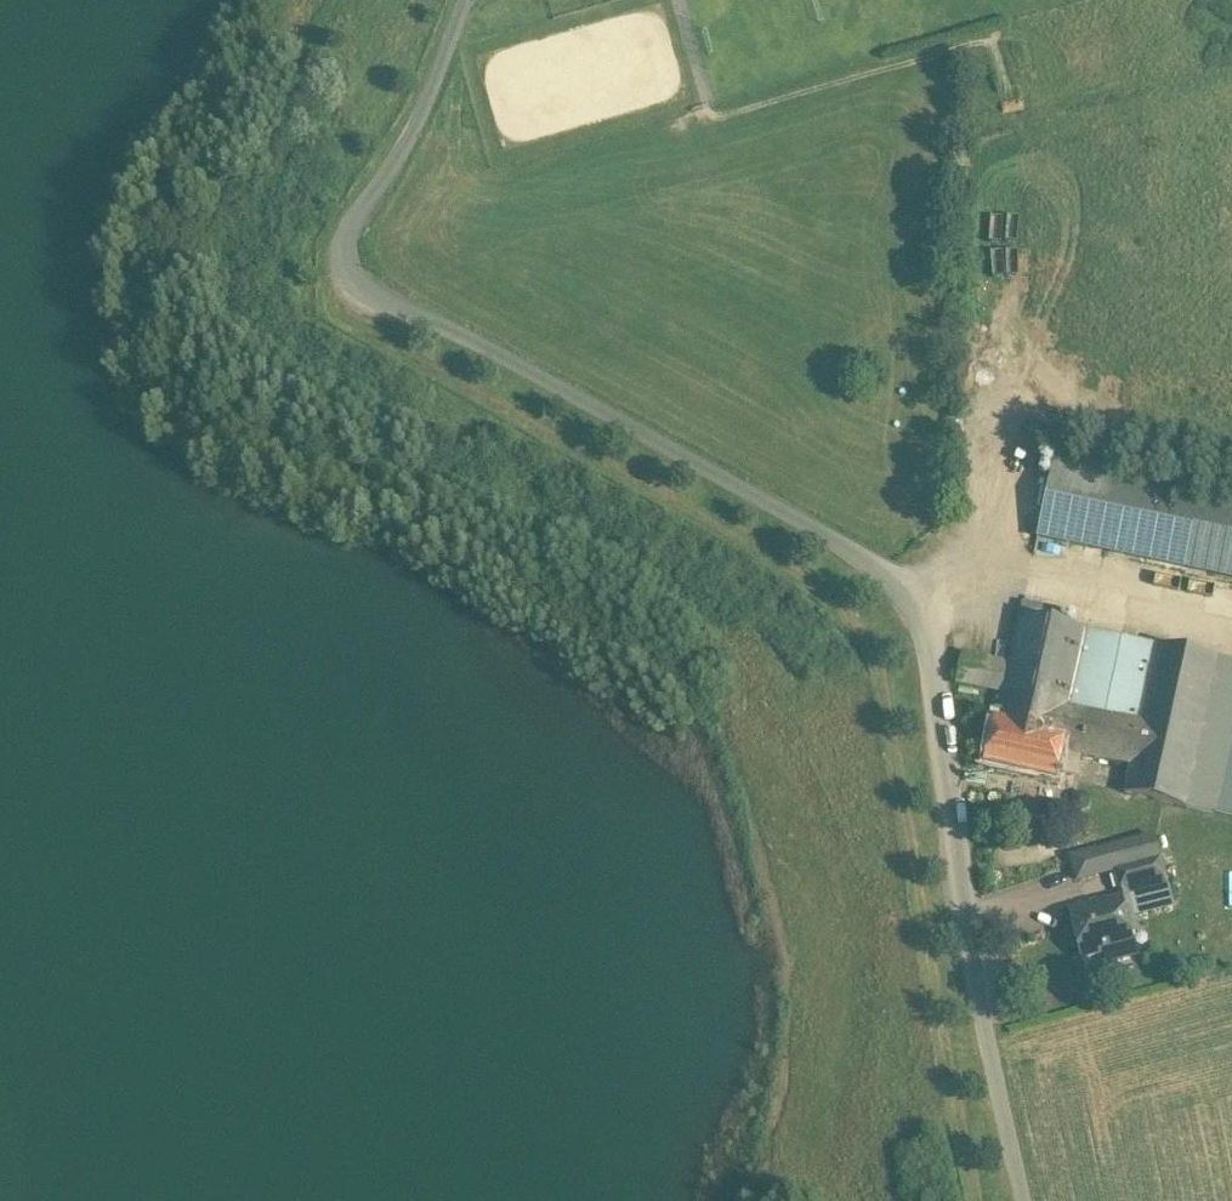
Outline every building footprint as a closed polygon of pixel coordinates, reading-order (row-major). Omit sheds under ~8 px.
[(1221,498),(1054,462),(1038,535),(1205,571),(1221,498)] [(1221,498),(1205,571),(1231,577),(1231,500),(1221,498)] [(1061,611),(1023,603),(1021,616),(1059,624),(1061,611)] [(1059,624),(1021,616),(999,719),(1069,734),(1065,754),(1132,767),(1141,724),(1071,710),(1088,631),(1059,624)] [(1158,646),(1088,631),(1071,710),(1141,724),(1158,646)] [(1220,659),(1158,646),(1141,724),(1132,767),(1126,795),(1188,809),(1220,659)] [(1188,809),(1216,816),(1231,746),(1231,662),(1220,659),(1188,809)] [(984,681),(971,680),(967,706),(980,708),(984,681)] [(999,719),(995,718),(985,764),(1059,781),(1065,754),(1069,734),(999,719)] [(1157,837),(1118,847),(1123,870),(1115,872),(1121,893),(1168,881),(1157,837)] [(1123,899),(1070,912),(1083,961),(1105,955),(1103,948),(1134,940),(1123,899)]
